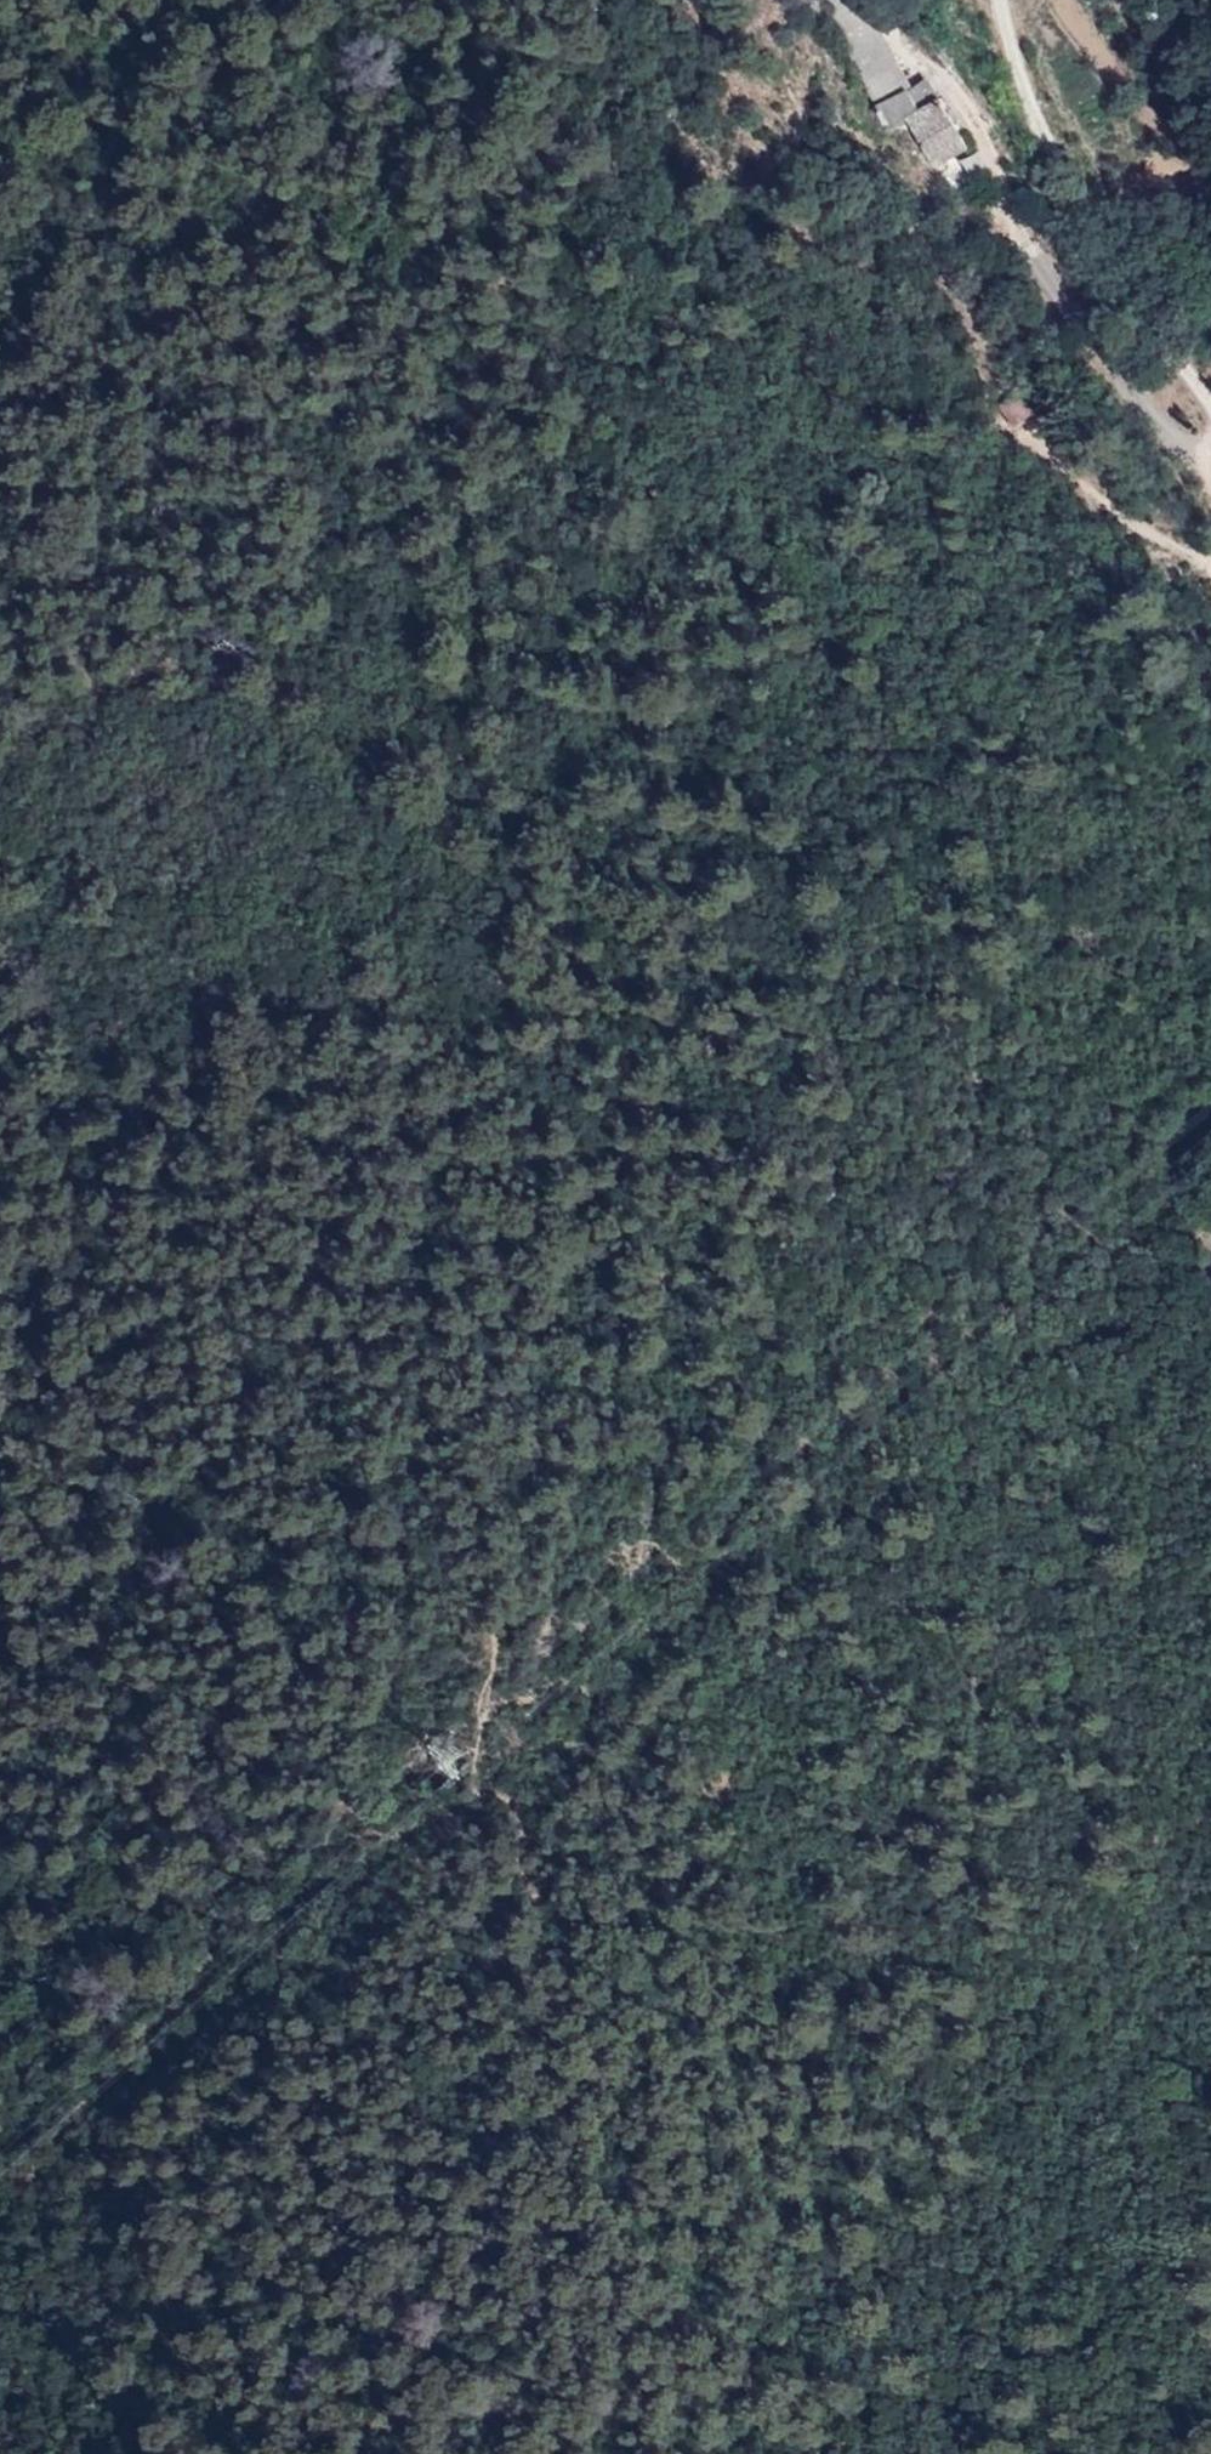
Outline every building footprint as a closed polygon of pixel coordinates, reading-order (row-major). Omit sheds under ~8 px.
[(879,62),(868,68),(900,136),(938,120),(913,68),(888,79),(879,62)] [(1010,424),(1031,413),(1018,391),(998,403),(1010,424)]
